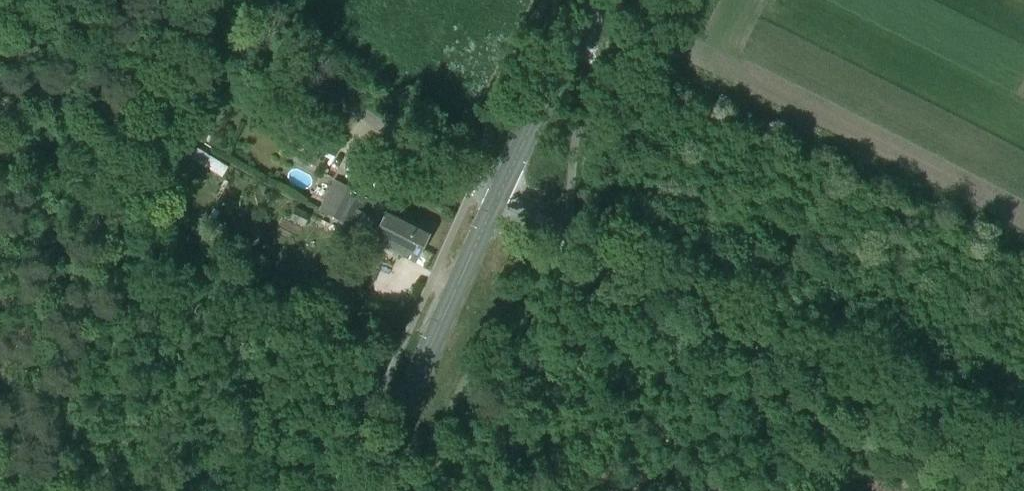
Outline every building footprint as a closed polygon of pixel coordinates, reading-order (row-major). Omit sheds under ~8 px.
[(203,115),(196,129),(208,135),(215,120),(203,115)] [(341,146),(311,131),(300,150),(329,165),(341,146)] [(198,147),(192,157),(222,175),(228,165),(198,147)] [(367,198),(347,188),(349,185),(335,179),(326,197),(339,203),(340,201),(360,211),(367,198)] [(352,225),(360,211),(340,201),(339,203),(326,197),(319,210),(333,216),(352,225)] [(290,219),(305,225),(315,206),(300,198),(290,219)] [(388,207),(381,221),(425,242),(432,228),(388,207)] [(416,261),(425,242),(381,221),(372,240),(416,261)]
